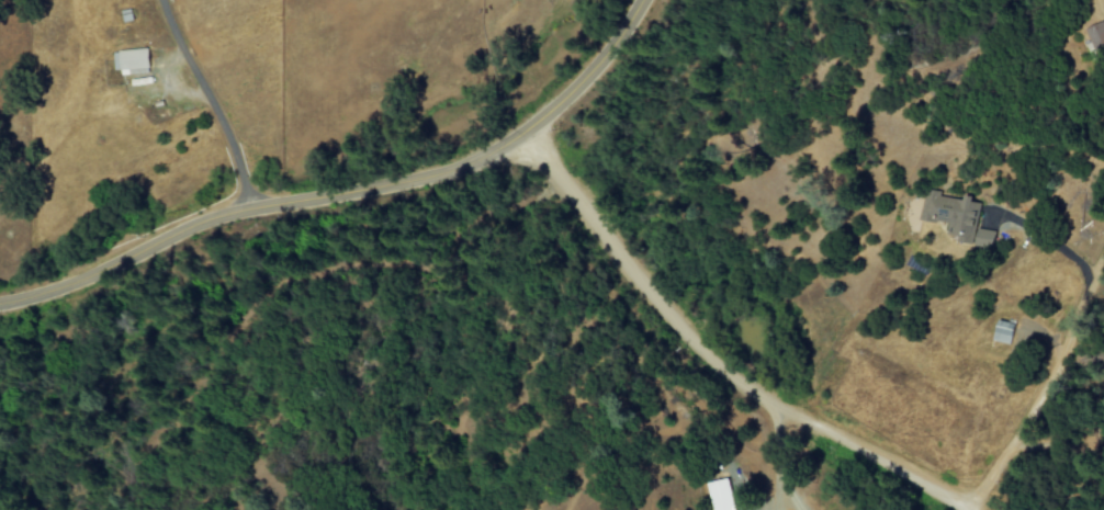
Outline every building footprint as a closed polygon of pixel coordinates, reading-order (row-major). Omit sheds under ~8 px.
[(1093,56),(1103,52),(1103,26),(1103,22),(1083,29),(1093,56)] [(112,51),(113,74),(147,73),(146,50),(112,51)] [(992,248),(994,231),(976,229),(979,204),(969,202),(970,200),(938,196),(939,193),(924,191),(920,220),(947,224),(946,235),(956,237),(956,244),(992,248)] [(906,231),(916,233),(922,201),(912,199),(906,231)] [(727,478),(705,483),(711,509),(735,509),(727,478)]
